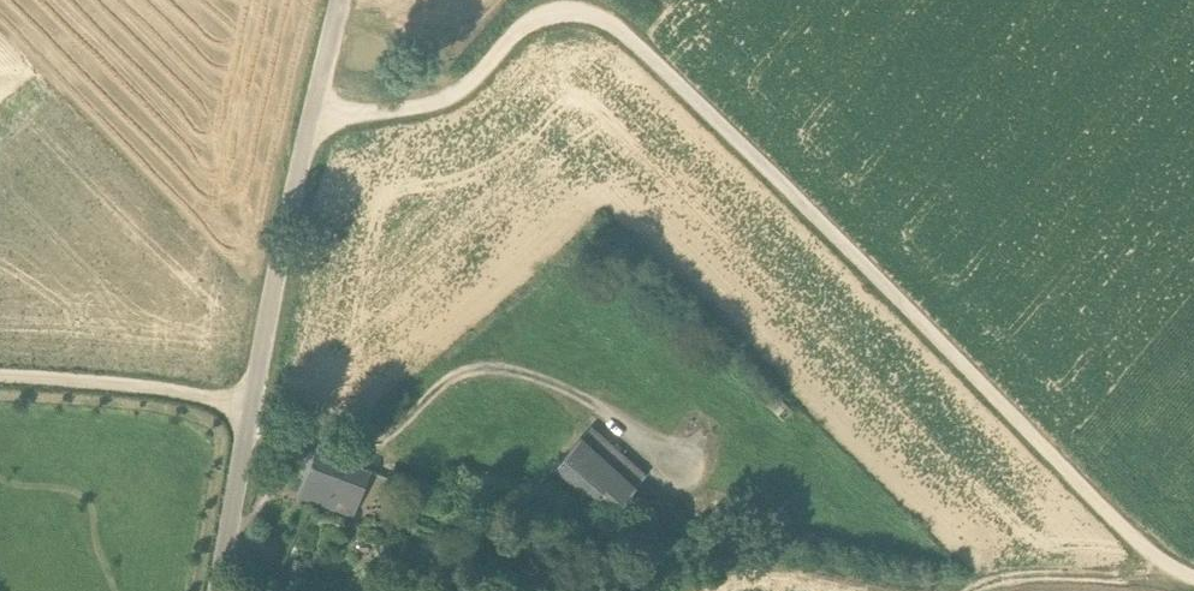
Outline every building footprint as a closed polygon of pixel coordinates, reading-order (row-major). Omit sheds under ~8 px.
[(598,498),(615,513),(647,474),(591,426),(581,438),(580,438),(557,467),(595,501),(598,498)] [(371,471),(319,450),(300,497),(353,517),(371,471)] [(315,590),(324,590),(327,585),(320,581),(314,590),(315,590)]
